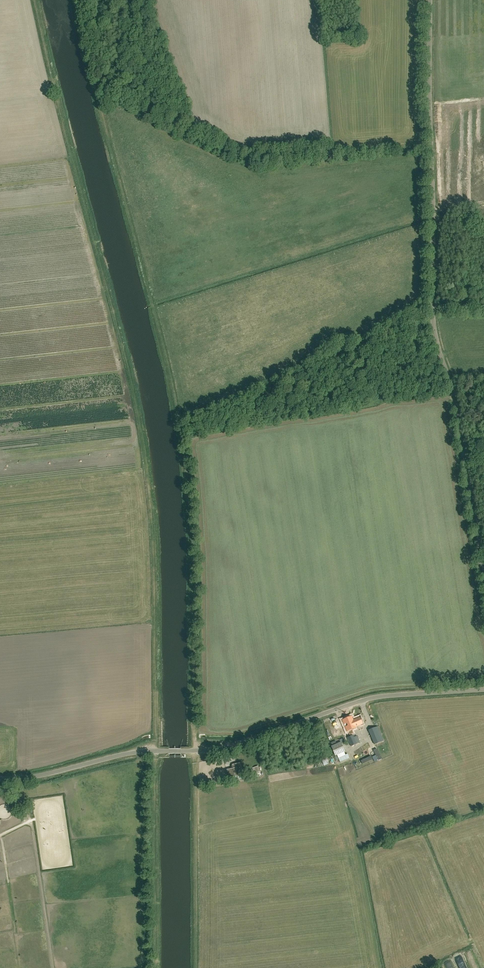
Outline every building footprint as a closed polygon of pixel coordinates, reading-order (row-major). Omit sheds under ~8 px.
[(352,715),(342,719),(346,731),(362,724),(359,717),(353,720),(352,715)] [(369,730),(375,745),(384,741),(377,726),(369,730)] [(353,735),(347,737),(351,746),(360,742),(357,736),(354,737),(353,735)] [(335,756),(345,752),(341,743),(332,747),(335,756)] [(240,763),(232,765),(233,768),(226,770),(228,778),(243,775),(240,763)] [(260,766),(253,768),(255,774),(262,772),(260,766)]
